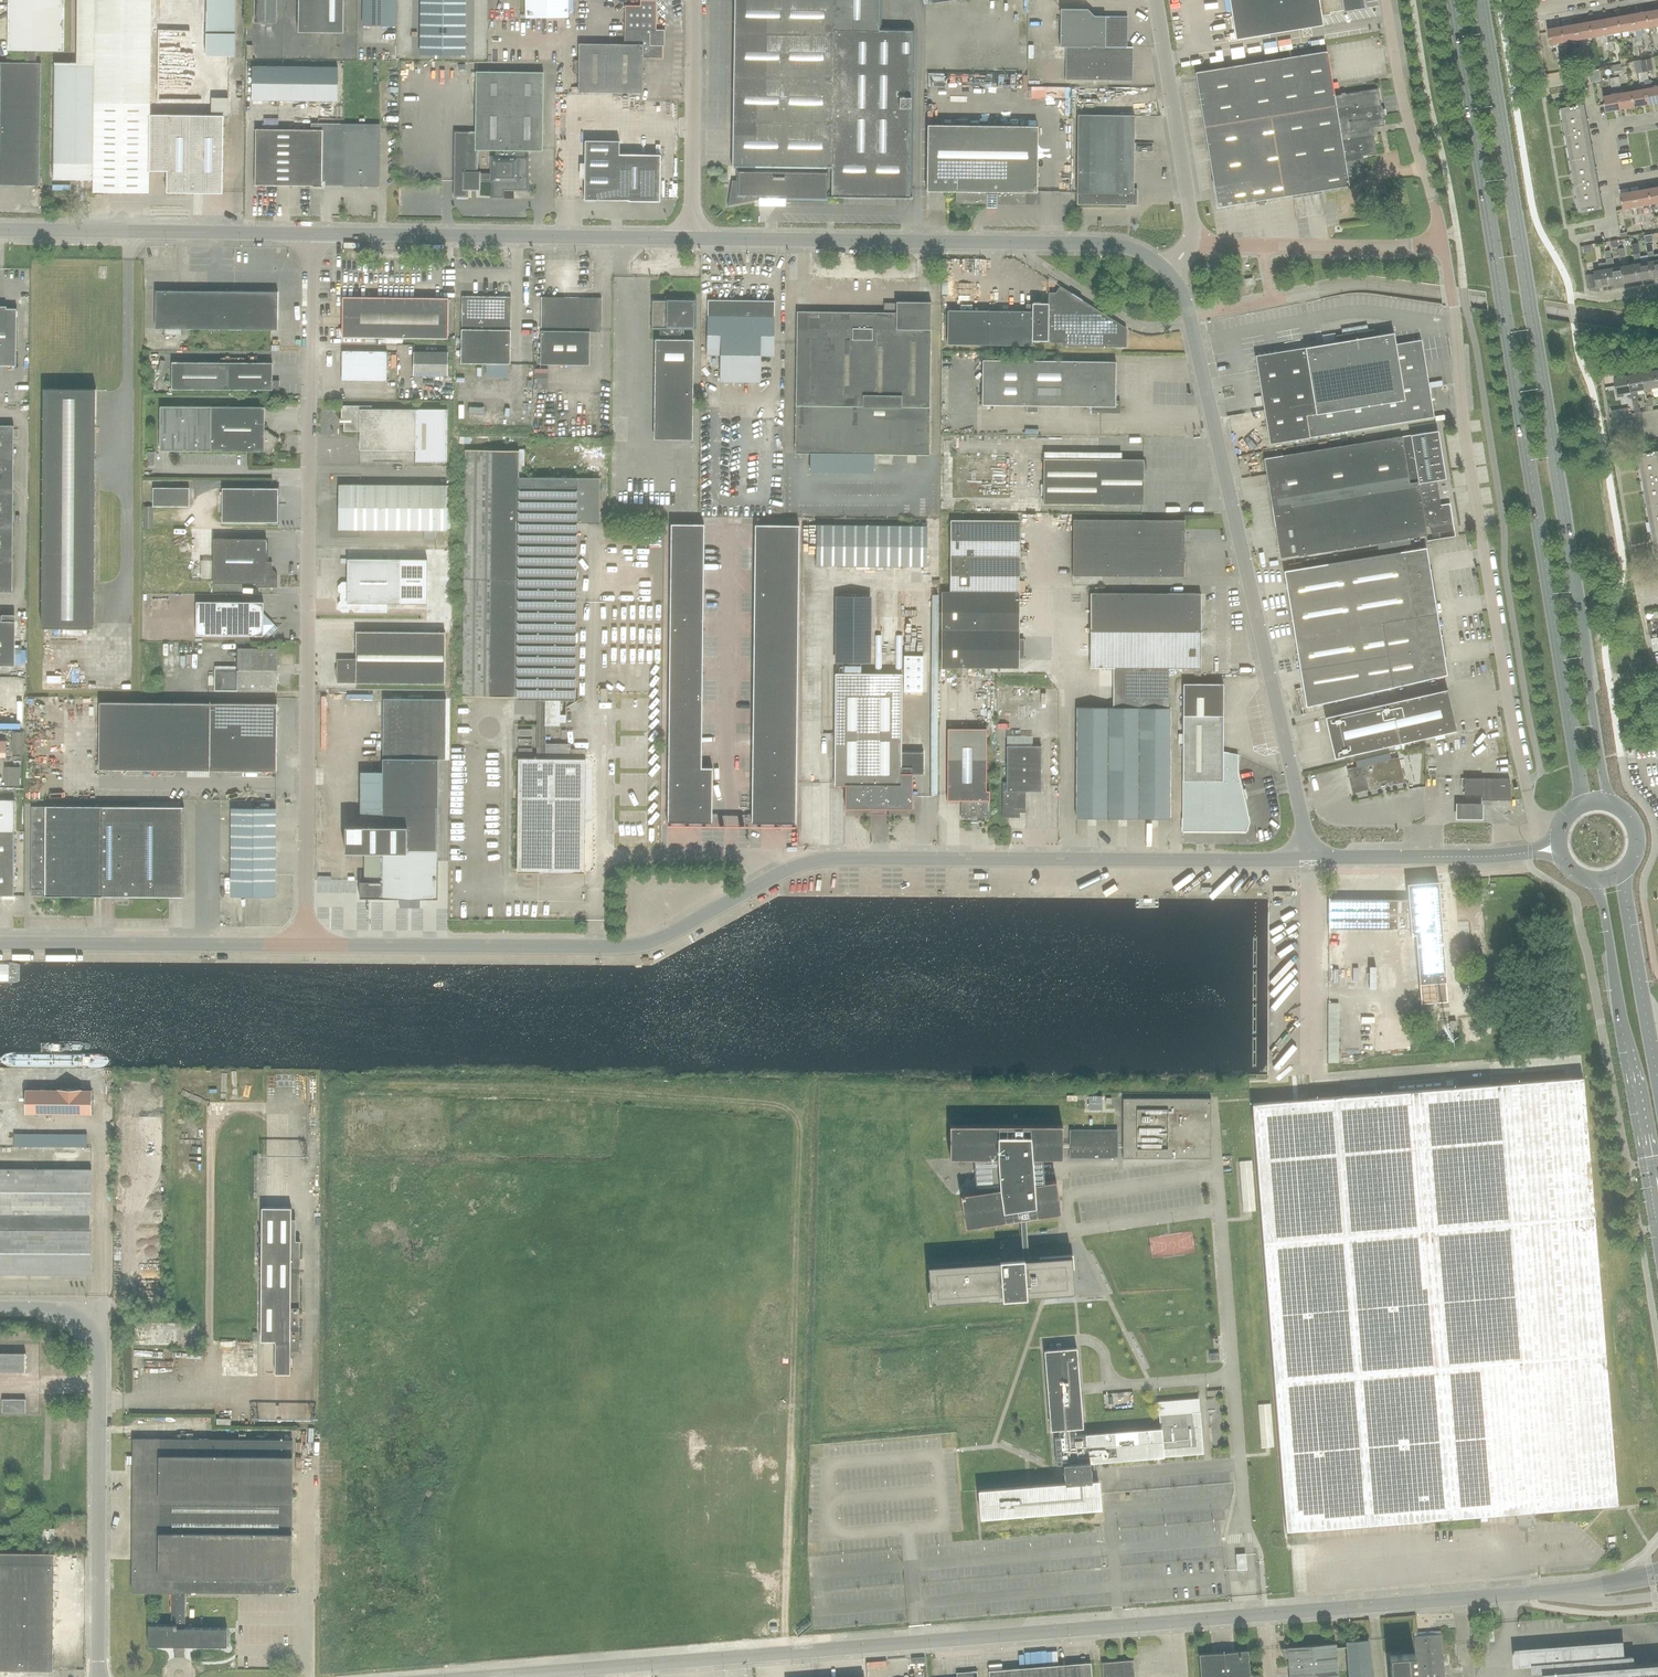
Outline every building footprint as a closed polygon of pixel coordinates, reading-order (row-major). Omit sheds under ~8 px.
[(65,0),(9,0),(9,50),(28,50),(28,63),(0,62),(0,185),(40,185),(42,63),(36,63),(37,50),(64,51),(65,0)] [(152,0),(82,0),(81,63),(55,62),(54,179),(94,179),(94,192),(149,192),(150,171),(167,171),(167,192),(223,193),(224,115),(213,115),(150,114),(152,0)] [(207,55),(236,56),(236,0),(207,0),(207,55)] [(277,0),(255,0),(254,23),(277,23),(277,0)] [(344,0),(299,0),(299,32),(344,32),(344,0)] [(391,0),(364,0),(364,25),(390,26),(391,0)] [(421,55),(466,55),(466,0),(421,0),(421,55)] [(526,18),(568,18),(568,0),(526,0),(526,18)] [(663,30),(656,30),(657,0),(641,0),(640,0),(640,6),(625,5),(624,44),(579,44),(579,92),(642,93),(643,58),(663,58),(663,30)] [(912,31),(879,30),(879,0),(735,0),(733,166),(739,166),(739,180),(732,180),(732,182),(729,204),(728,204),(728,206),(729,205),(758,199),(758,202),(786,202),(786,198),(826,198),(826,196),(910,197),(912,31)] [(1236,39),(1323,25),(1322,16),(1331,14),(1330,12),(1344,10),(1344,12),(1365,8),(1364,0),(1229,0),(1236,39)] [(1060,47),(1066,47),(1127,47),(1127,16),(1094,16),(1087,9),(1060,9),(1060,47)] [(1647,12),(1650,27),(1657,25),(1657,26),(1657,28),(1657,10),(1647,12)] [(1650,27),(1647,12),(1633,14),(1636,30),(1642,29),(1642,28),(1650,27)] [(1636,30),(1633,14),(1619,17),(1622,32),(1629,30),(1630,31),(1636,30)] [(1614,33),(1622,32),(1619,17),(1605,19),(1608,35),(1607,35),(1609,42),(1610,50),(1615,50),(1614,41),(1616,41),(1614,34),(1614,33)] [(1608,35),(1605,19),(1591,22),(1593,37),(1601,35),(1601,36),(1607,35),(1608,35)] [(1593,37),(1591,22),(1576,24),(1579,40),(1586,39),(1586,38),(1593,37)] [(1579,40),(1576,24),(1562,27),(1565,42),(1573,40),(1573,41),(1579,40)] [(1565,42),(1562,27),(1548,29),(1551,45),(1545,46),(1549,66),(1558,65),(1557,60),(1558,59),(1557,51),(1566,49),(1565,42)] [(1133,47),(1127,47),(1066,47),(1066,80),(1132,80),(1133,47)] [(1372,127),(1384,125),(1378,88),(1334,95),(1327,51),(1195,72),(1217,207),(1349,186),(1348,177),(1366,174),(1363,156),(1377,154),(1372,127)] [(1653,70),(1651,59),(1642,60),(1644,71),(1653,70)] [(1642,60),(1635,61),(1637,73),(1639,73),(1643,72),(1644,72),(1644,71),(1642,60)] [(1622,72),(1621,64),(1613,66),(1615,73),(1622,72)] [(253,100),(338,101),(338,67),(253,66),(253,100)] [(1591,82),(1601,80),(1600,69),(1590,71),(1591,82)] [(527,181),(527,158),(525,158),(525,150),(543,151),(544,72),(477,72),(476,131),(469,131),(455,131),(454,197),(468,197),(469,181),(493,181),(493,197),(506,197),(506,194),(511,194),(515,191),(515,189),(525,189),(525,192),(530,192),(530,181),(527,181)] [(1033,85),(1033,97),(1046,97),(1047,86),(1033,85)] [(1653,88),(1653,86),(1646,88),(1649,104),(1657,102),(1657,87),(1653,88)] [(1649,104),(1646,88),(1640,89),(1640,90),(1632,91),(1635,106),(1649,104)] [(1635,106),(1632,91),(1625,93),(1624,91),(1618,93),(1621,109),(1635,106)] [(1621,109),(1618,93),(1611,94),(1612,95),(1604,96),(1606,111),(1621,109)] [(213,99),(213,115),(224,115),(228,115),(228,99),(213,99)] [(1580,211),(1604,207),(1585,104),(1562,108),(1580,211)] [(1137,205),(1137,191),(1133,191),(1134,115),(1078,115),(1077,204),(1137,205)] [(375,182),(376,128),(323,128),(323,123),(311,123),(311,130),(256,129),(256,185),(323,186),(323,181),(375,182)] [(928,125),(927,191),(957,191),(957,202),(987,203),(987,207),(997,207),(997,203),(1027,203),(1028,203),(1029,203),(1030,203),(1030,202),(1031,202),(1032,202),(1033,201),(1034,200),(1035,199),(1035,198),(1036,198),(1036,197),(1036,196),(1037,195),(1037,194),(1037,193),(1037,192),(1038,126),(940,125),(929,125),(928,125)] [(660,201),(661,154),(619,154),(619,141),(585,140),(585,200),(659,200),(659,201),(660,201)] [(1649,189),(1652,204),(1657,202),(1657,187),(1649,189)] [(1652,204),(1649,189),(1635,191),(1638,207),(1639,207),(1645,206),(1644,205),(1652,204)] [(1638,207),(1635,191),(1621,194),(1624,209),(1632,207),(1633,215),(1635,215),(1637,223),(1641,222),(1639,213),(1640,213),(1639,207),(1638,207)] [(1656,260),(1655,257),(1654,251),(1653,251),(1652,243),(1647,244),(1650,261),(1653,278),(1657,277),(1657,260),(1656,260)] [(1625,282),(1622,263),(1622,262),(1614,264),(1613,258),(1612,258),(1607,259),(1607,262),(1608,262),(1609,268),(1612,285),(1625,282)] [(1650,261),(1642,262),(1642,260),(1636,261),(1639,280),(1653,278),(1650,261)] [(1639,280),(1636,261),(1635,261),(1636,264),(1628,265),(1628,262),(1622,263),(1625,282),(1639,280)] [(1609,268),(1601,270),(1600,267),(1594,268),(1595,273),(1587,275),(1589,289),(1612,285),(1609,268)] [(1126,347),(1126,328),(1082,300),(1071,293),(1060,286),(1056,293),(1048,293),(1047,304),(1025,304),(1025,311),(947,311),(946,345),(1031,345),(1031,341),(1050,341),(1050,342),(1063,343),(1063,346),(1114,347),(1114,346),(1126,347)] [(278,292),(156,291),(156,329),(278,330),(278,292)] [(462,296),(461,363),(485,363),(485,377),(508,377),(508,364),(510,364),(511,308),(499,296),(462,296)] [(449,339),(449,298),(343,297),(343,337),(449,339)] [(602,298),(590,298),(541,297),(541,364),(590,365),(590,331),(601,332),(602,298)] [(655,339),(654,439),(693,440),(694,339),(681,339),(681,327),(694,327),(694,300),(673,300),(673,302),(654,302),(653,327),(660,327),(660,339),(655,339)] [(708,300),(708,315),(707,355),(721,355),(720,381),(760,382),(760,355),(774,356),(775,301),(708,300)] [(929,455),(931,329),(931,302),(896,301),(896,313),(797,311),(795,453),(929,455)] [(17,309),(0,309),(0,365),(16,365),(17,309)] [(1336,336),(1338,342),(1305,348),(1306,348),(1255,356),(1257,363),(1246,364),(1248,377),(1259,375),(1270,444),(1434,417),(1421,340),(1396,344),(1394,333),(1389,334),(1375,336),(1374,329),(1348,334),(1336,336)] [(387,381),(388,351),(342,351),(342,380),(387,381)] [(446,378),(447,356),(413,355),(413,377),(446,378)] [(1115,401),(1115,362),(982,360),(982,405),(1026,406),(1026,412),(1038,412),(1038,406),(1092,406),(1092,413),(1119,413),(1119,401),(1115,401)] [(273,363),(230,362),(173,362),(172,389),(265,389),(265,391),(280,391),(280,380),(273,380),(273,363)] [(1656,370),(1642,373),(1645,389),(1645,392),(1651,391),(1651,388),(1657,387),(1657,382),(1656,370)] [(1642,373),(1629,375),(1631,391),(1632,394),(1634,409),(1640,408),(1638,400),(1639,398),(1638,393),(1637,390),(1645,389),(1642,373)] [(1631,391),(1629,375),(1615,378),(1618,397),(1624,396),(1624,393),(1631,391)] [(97,389),(44,388),(43,627),(95,628),(97,389)] [(460,391),(460,436),(472,436),(473,391),(460,391)] [(473,391),(472,436),(484,436),(485,391),(473,391)] [(485,391),(484,436),(496,436),(497,392),(485,391)] [(1263,405),(1261,396),(1255,397),(1256,406),(1263,405)] [(265,430),(265,407),(161,406),(160,451),(211,451),(264,451),(270,455),(280,438),(265,430)] [(448,410),(417,409),(372,409),(372,406),(342,406),(342,418),(344,418),(344,431),(358,431),(358,430),(360,430),(360,450),(416,450),(416,465),(447,465),(448,410)] [(1629,408),(1620,409),(1622,416),(1630,415),(1629,408)] [(14,426),(0,425),(0,459),(14,459),(14,426)] [(1441,505),(1437,480),(1446,478),(1438,430),(1264,458),(1272,506),(1281,558),(1298,555),(1427,534),(1426,526),(1453,522),(1450,503),(1441,505)] [(576,700),(577,523),(599,524),(600,479),(519,478),(519,451),(465,451),(463,696),(516,696),(516,697),(517,697),(517,700),(538,700),(538,758),(518,758),(517,872),(585,872),(586,758),(571,758),(571,744),(545,744),(546,725),(560,725),(560,722),(567,722),(567,714),(560,714),(560,700),(576,700)] [(1657,557),(1657,451),(1639,454),(1657,557)] [(14,459),(0,459),(0,492),(14,492),(14,459)] [(1144,504),(1144,459),(1044,459),(1044,504),(1144,504)] [(361,496),(361,485),(339,484),(339,496),(361,496)] [(372,507),(372,485),(361,485),(361,496),(361,507),(372,507)] [(382,507),(383,485),(372,485),(372,507),(382,507)] [(393,507),(393,485),(383,485),(382,507),(393,507)] [(404,507),(404,485),(393,485),(393,507),(404,507)] [(415,507),(415,485),(404,485),(404,507),(415,507)] [(425,507),(426,485),(415,485),(415,507),(425,507)] [(436,507),(436,485),(426,485),(425,507),(436,507)] [(447,508),(447,485),(436,485),(436,507),(447,508)] [(190,488),(153,488),(153,506),(189,506),(190,488)] [(223,488),(223,504),(279,504),(279,488),(278,488),(223,488)] [(14,492),(0,492),(0,525),(13,525),(14,492)] [(361,507),(361,496),(339,496),(339,507),(361,507)] [(279,523),(279,504),(223,504),(223,522),(278,522),(278,523),(279,523)] [(145,506),(145,528),(154,528),(154,506),(145,506)] [(361,518),(361,507),(339,507),(339,518),(361,518)] [(371,529),(372,507),(361,507),(361,518),(361,529),(371,529)] [(382,530),(382,507),(372,507),(371,529),(382,530)] [(393,530),(393,507),(382,507),(382,530),(393,530)] [(404,530),(404,507),(393,507),(393,530),(404,530)] [(414,530),(415,507),(404,507),(404,530),(414,530)] [(425,530),(425,507),(415,507),(414,530),(425,530)] [(436,530),(436,507),(425,507),(425,530),(436,530)] [(447,530),(447,508),(436,507),(436,530),(447,530)] [(361,529),(361,518),(339,518),(339,529),(361,529)] [(1185,576),(1185,520),(1073,520),(1073,576),(1185,576)] [(1019,667),(1019,592),(1019,521),(950,521),(951,592),(942,592),(942,667),(1019,667)] [(702,768),(704,524),(671,524),(668,822),(712,823),(713,768),(702,768)] [(13,525),(0,525),(0,558),(13,559),(13,525)] [(796,824),(800,525),(755,525),(752,823),(796,824)] [(926,566),(926,526),(815,525),(815,565),(926,566)] [(278,587),(278,575),(276,575),(273,571),(273,562),(267,562),(267,538),(214,538),(213,583),(257,583),(257,587),(278,587)] [(1427,548),(1284,571),(1306,707),(1447,675),(1427,548)] [(0,558),(0,592),(12,592),(13,559),(0,558)] [(401,603),(401,559),(348,559),(348,582),(342,582),(339,586),(339,591),(342,595),(342,599),(339,603),(339,608),(342,612),(348,612),(351,608),(355,612),(360,612),(364,608),(364,603),(401,603)] [(1169,708),(1169,692),(1169,668),(1201,668),(1201,593),(1091,593),(1090,668),(1114,668),(1113,707),(1078,707),(1077,818),(1170,818),(1170,708),(1169,708)] [(836,595),(835,662),(866,662),(867,595),(836,595)] [(197,602),(197,635),(264,636),(267,633),(270,636),(278,628),(264,614),(264,602),(197,602)] [(15,621),(0,621),(0,666),(15,666),(15,621)] [(356,631),(356,658),(445,658),(446,632),(356,631)] [(238,648),(237,666),(216,666),(215,690),(237,690),(277,691),(278,648),(238,648)] [(905,655),(905,691),(923,691),(923,655),(905,655)] [(445,683),(445,658),(356,658),(356,659),(338,659),(337,683),(445,683)] [(846,671),(862,672),(863,665),(847,664),(846,671)] [(901,773),(902,683),(902,674),(836,673),(835,785),(846,785),(846,808),(912,808),(912,773),(901,773)] [(1237,755),(1223,755),(1224,684),(1184,683),(1183,780),(1183,831),(1246,831),(1249,822),(1237,771),(1237,755)] [(1457,731),(1447,689),(1325,717),(1335,758),(1457,731)] [(346,824),(346,852),(383,852),(383,863),(351,863),(351,897),(383,897),(400,897),(400,900),(406,905),(415,905),(420,900),(420,898),(438,898),(439,758),(446,758),(446,699),(384,698),(384,771),(361,771),(360,824),(346,824)] [(277,771),(277,704),(100,704),(100,771),(277,771)] [(961,818),(989,818),(989,791),(987,791),(987,729),(948,729),(948,801),(961,801),(961,818)] [(14,731),(14,753),(24,753),(24,732),(14,731)] [(1041,791),(1041,746),(1007,746),(1007,782),(1003,782),(1003,818),(1020,818),(1020,813),(1026,813),(1026,791),(1041,791)] [(1382,785),(1404,780),(1399,757),(1347,769),(1352,792),(1382,785)] [(21,785),(21,766),(5,766),(5,785),(21,785)] [(1509,778),(1461,777),(1461,786),(1465,786),(1464,793),(1482,794),(1482,798),(1509,798),(1509,778)] [(15,831),(15,799),(0,799),(0,895),(14,895),(15,831)] [(1483,803),(1457,803),(1457,813),(1456,818),(1483,819),(1483,814),(1483,803)] [(45,807),(31,807),(32,895),(46,895),(184,894),(183,804),(45,806),(45,807)] [(232,807),(232,896),(277,896),(277,808),(232,807)] [(875,840),(884,840),(883,835),(890,835),(890,831),(875,832),(875,840)] [(338,878),(339,864),(319,863),(319,877),(338,878)] [(1329,900),(1329,929),(1411,929),(1411,933),(1416,933),(1421,1003),(1439,1001),(1448,1001),(1438,880),(1407,883),(1409,900),(1329,900)] [(1328,1002),(1328,1062),(1339,1062),(1339,1002),(1329,1002),(1328,1002)] [(1583,1077),(1252,1103),(1286,1531),(1617,1504),(1583,1077)] [(103,1113),(103,1091),(92,1091),(92,1089),(70,1089),(70,1090),(37,1090),(37,1112),(103,1113)] [(1103,1096),(1089,1096),(1089,1111),(1103,1111),(1103,1096)] [(1211,1137),(1211,1111),(1211,1098),(1123,1098),(1123,1158),(1168,1158),(1211,1158),(1211,1137)] [(1044,1182),(1042,1158),(1063,1158),(1063,1125),(950,1125),(950,1158),(974,1158),(977,1192),(961,1194),(966,1227),(1061,1213),(1056,1180),(1044,1182)] [(1118,1158),(1118,1129),(1069,1129),(1069,1158),(1118,1158)] [(1252,1160),(1240,1161),(1244,1211),(1256,1210),(1252,1160)] [(92,1169),(0,1169),(0,1274),(91,1274),(92,1230),(91,1230),(91,1213),(92,1213),(92,1169)] [(300,1240),(296,1240),(296,1219),(292,1219),(292,1207),(262,1207),(261,1340),(276,1341),(275,1373),(290,1373),(291,1351),(299,1351),(300,1240)] [(1074,1280),(1072,1256),(929,1266),(931,1302),(1074,1292),(1074,1280)] [(1203,1452),(1200,1412),(1198,1399),(1158,1402),(1161,1429),(1155,1429),(1076,1436),(1075,1428),(1083,1427),(1077,1347),(1045,1350),(1051,1430),(1059,1429),(1060,1437),(1055,1437),(1057,1464),(1064,1464),(1064,1471),(1065,1478),(1065,1483),(1032,1486),(1026,1486),(979,1490),(981,1510),(981,1517),(988,1516),(1081,1509),(1087,1508),(1101,1507),(1099,1480),(1095,1481),(1095,1480),(1095,1481),(1092,1481),(1090,1461),(1093,1461),(1203,1452)] [(25,1352),(25,1353),(0,1353),(0,1371),(25,1371),(25,1372),(26,1372),(26,1352),(25,1352)] [(26,1412),(26,1399),(3,1399),(3,1412),(26,1412)] [(1273,1402),(1261,1403),(1261,1413),(1273,1412),(1273,1402)] [(292,1528),(293,1468),(293,1440),(134,1438),(133,1592),(172,1592),(172,1619),(175,1619),(175,1625),(149,1625),(149,1645),(177,1646),(177,1648),(182,1648),(183,1646),(228,1646),(228,1628),(186,1628),(186,1592),(199,1592),(238,1592),(285,1593),(285,1578),(292,1578),(292,1528)] [(1053,1466),(1054,1483),(1064,1482),(1062,1465),(1053,1466)] [(54,1544),(55,1528),(43,1528),(42,1544),(54,1544)] [(54,1563),(54,1553),(0,1552),(0,1670),(53,1670),(53,1656),(54,1599),(54,1563)] [(1414,1636),(1418,1676),(1445,1676),(1441,1634),(1414,1636)] [(1369,1639),(1368,1639),(1368,1640),(1348,1642),(1348,1641),(1346,1641),(1347,1646),(1349,1676),(1372,1676),(1369,1639)] [(1282,1653),(1285,1658),(1289,1657),(1291,1676),(1338,1676),(1336,1647),(1336,1643),(1288,1647),(1288,1650),(1282,1653)] [(1622,1643),(1516,1651),(1517,1666),(1536,1665),(1537,1672),(1545,1671),(1545,1676),(1657,1676),(1657,1663),(1633,1665),(1632,1657),(1623,1658),(1622,1643)] [(1248,1651),(1200,1654),(1202,1676),(1250,1676),(1248,1651)] [(1390,1655),(1392,1676),(1417,1676),(1415,1653),(1390,1655)] [(1134,1659),(1102,1662),(1103,1676),(1135,1676),(1134,1659)] [(1091,1662),(989,1670),(990,1676),(1092,1676),(1091,1662)]
